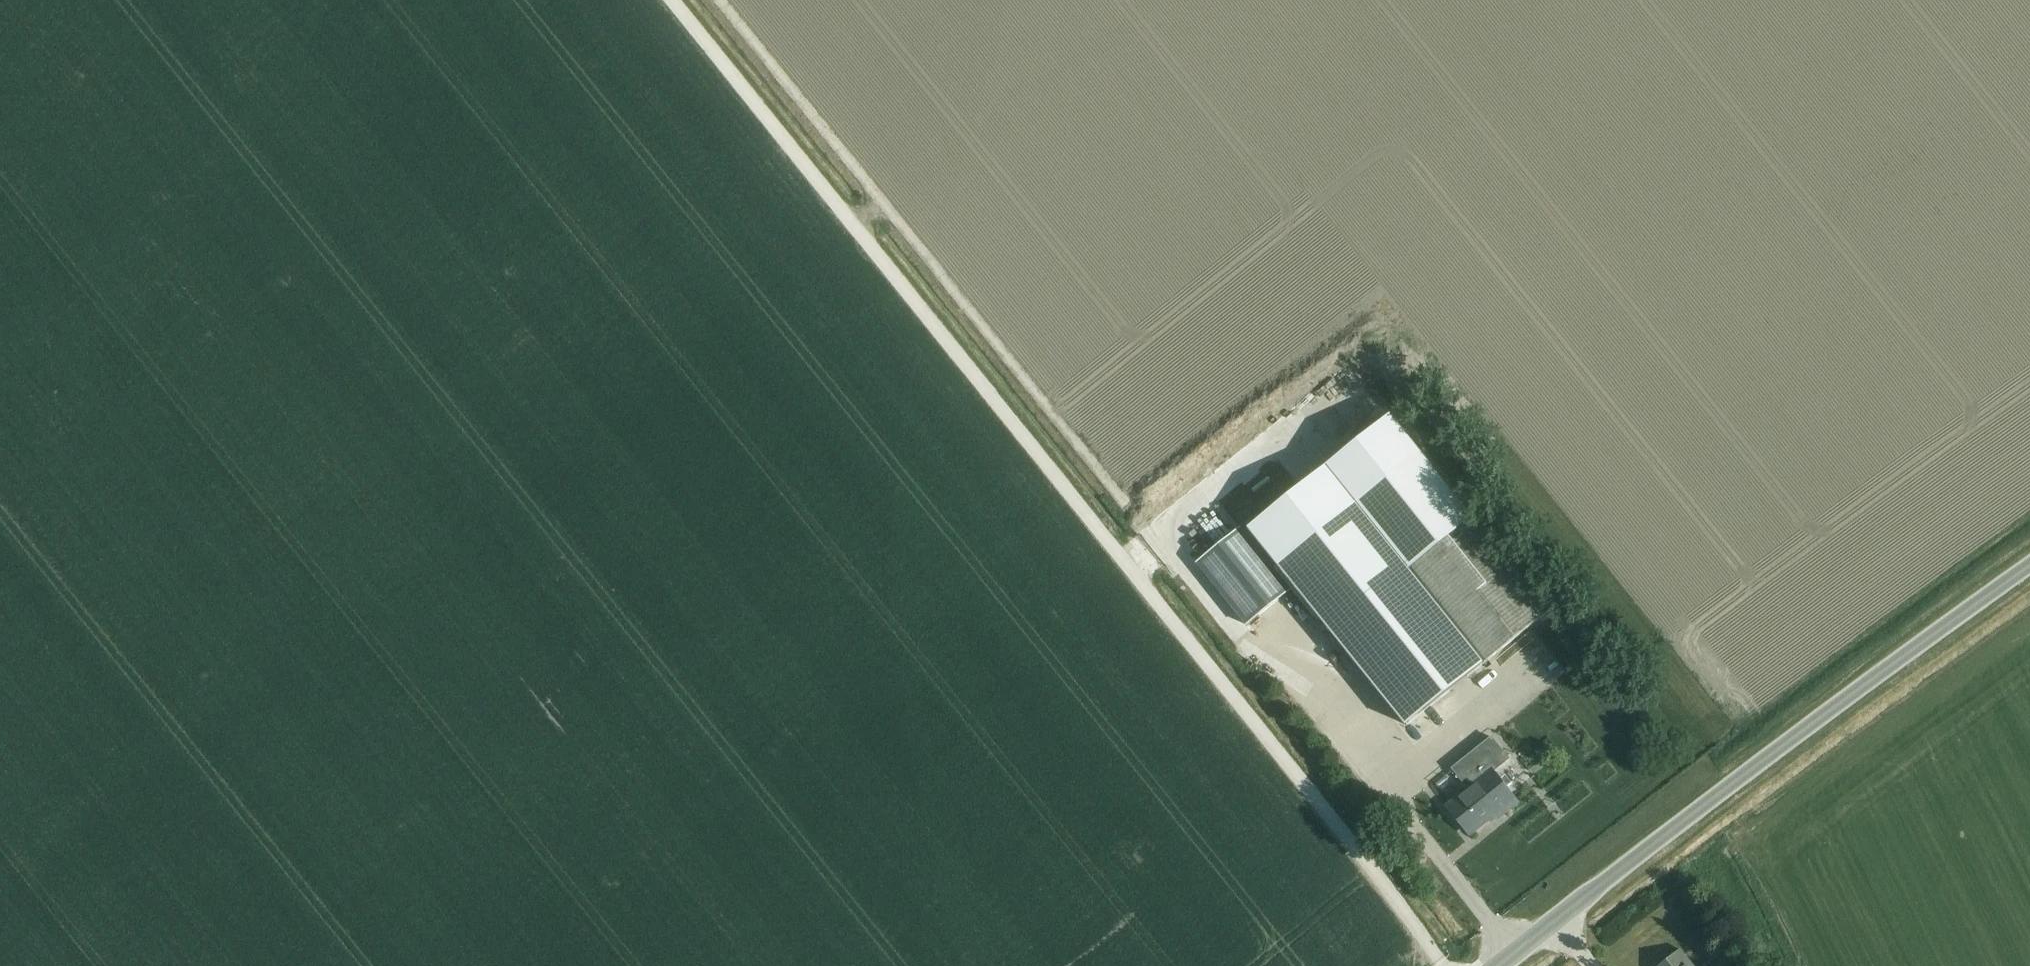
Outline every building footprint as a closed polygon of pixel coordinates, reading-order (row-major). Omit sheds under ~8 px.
[(1355,504),(1483,664),(1548,612),(1420,452),(1355,504)] [(1468,655),(1343,493),(1265,553),(1390,715),(1468,655)] [(1242,627),(1289,591),(1240,527),(1193,564),(1242,627)] [(1469,789),(1447,806),(1469,834),(1501,809),(1504,812),(1517,802),(1492,770),(1508,758),(1492,737),(1452,768),(1469,789)] [(1680,949),(1659,965),(1694,965),(1680,949)]
